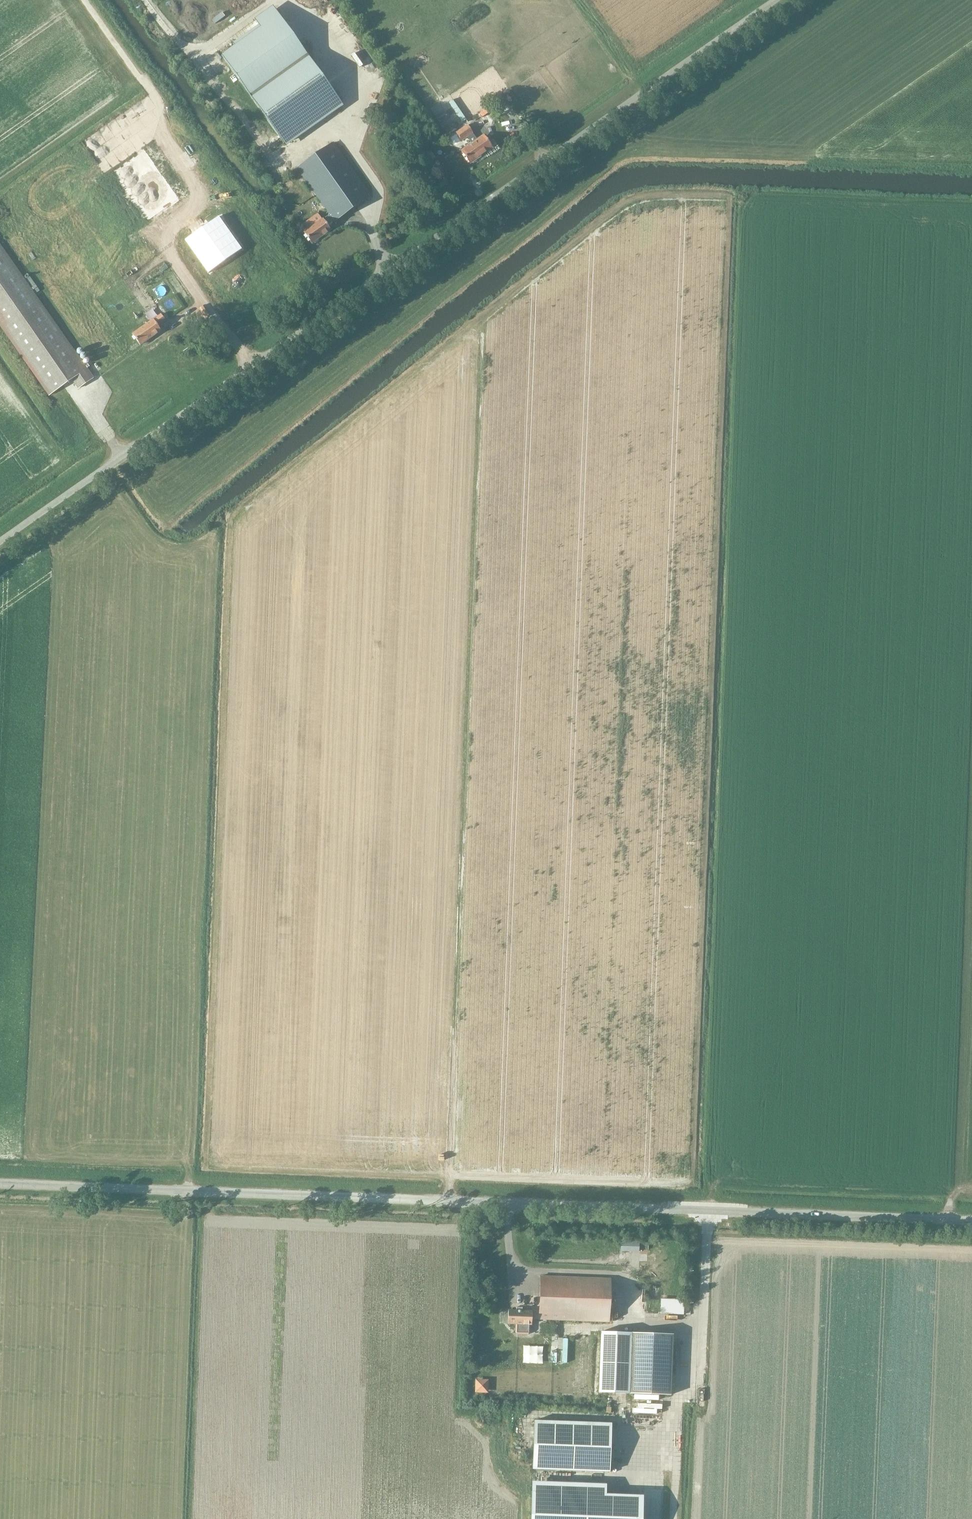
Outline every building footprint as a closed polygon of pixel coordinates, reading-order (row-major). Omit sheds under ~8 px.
[(284,144),(342,103),(275,9),(257,22),(261,28),(222,56),(284,144)] [(217,12),(207,17),(209,22),(220,17),(217,12)] [(332,15),(341,27),(345,24),(335,12),(332,15)] [(439,126),(442,132),(451,128),(445,115),(434,119),(437,127),(439,126)] [(502,129),(511,123),(507,117),(498,122),(502,129)] [(473,134),(474,133),(468,125),(457,133),(463,141),(465,140),(469,146),(462,150),(471,163),(493,147),(484,135),(477,140),(473,134)] [(191,195),(154,140),(101,178),(138,233),(191,195)] [(334,221),(372,195),(334,142),(297,168),(330,215),(324,218),(304,232),(313,244),(332,229),(329,225),(334,221)] [(423,162),(430,157),(425,149),(418,154),(423,162)] [(174,154),(182,167),(189,163),(181,150),(174,154)] [(217,216),(184,239),(208,272),(241,249),(217,216)] [(50,394),(73,378),(79,388),(93,378),(0,242),(0,322),(50,394)] [(133,334),(141,345),(162,331),(158,326),(166,320),(162,314),(133,334)] [(168,331),(176,325),(171,319),(163,326),(168,331)] [(533,1319),(609,1323),(611,1280),(542,1276),(540,1310),(509,1309),(509,1324),(517,1325),(517,1332),(519,1334),(530,1334),(531,1332),(532,1325),(533,1319)] [(655,1312),(677,1313),(678,1298),(655,1297),(655,1312)] [(591,1322),(560,1324),(560,1334),(591,1332),(591,1322)] [(674,1334),(602,1331),(600,1392),(672,1394),(674,1334)] [(486,1391),(487,1381),(477,1381),(477,1391),(486,1391)] [(612,1423),(534,1421),(533,1469),(610,1472),(612,1423)] [(533,1483),(531,1518),(641,1518),(642,1498),(605,1497),(605,1485),(533,1483)]
